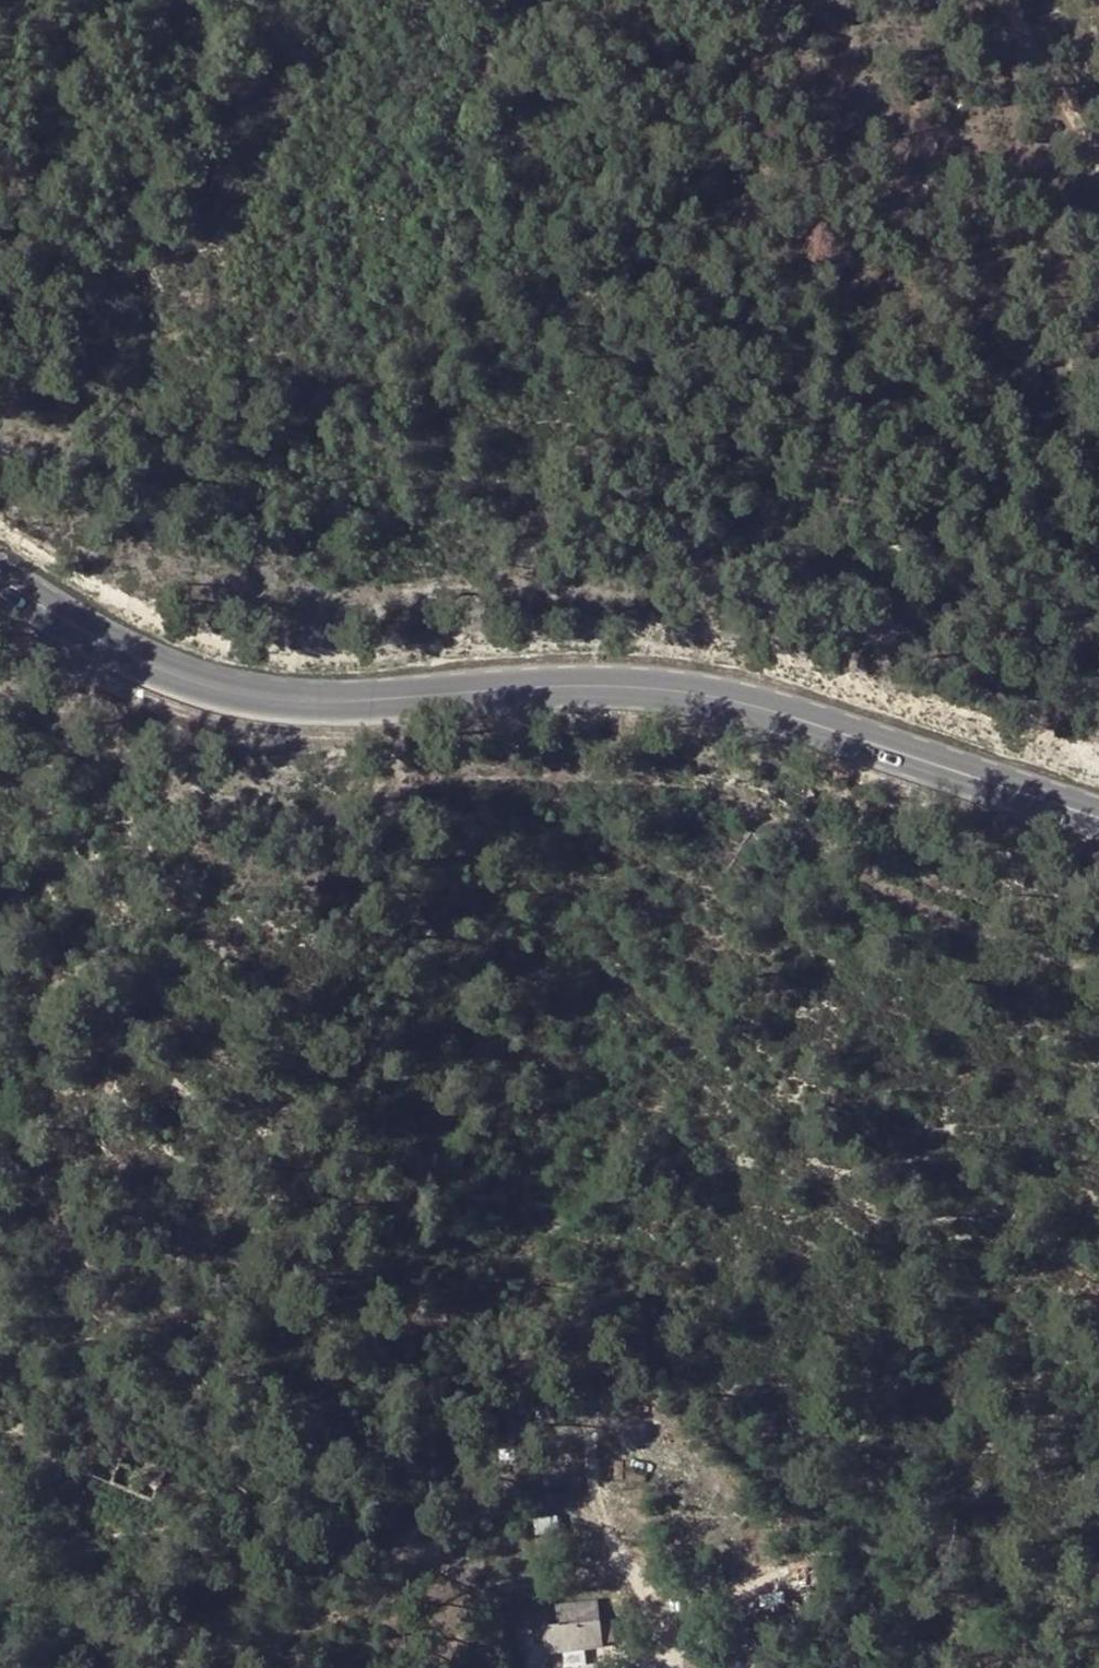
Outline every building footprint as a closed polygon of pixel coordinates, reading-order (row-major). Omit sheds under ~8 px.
[(600,1633),(559,1632),(560,1657),(601,1657),(600,1633)]
